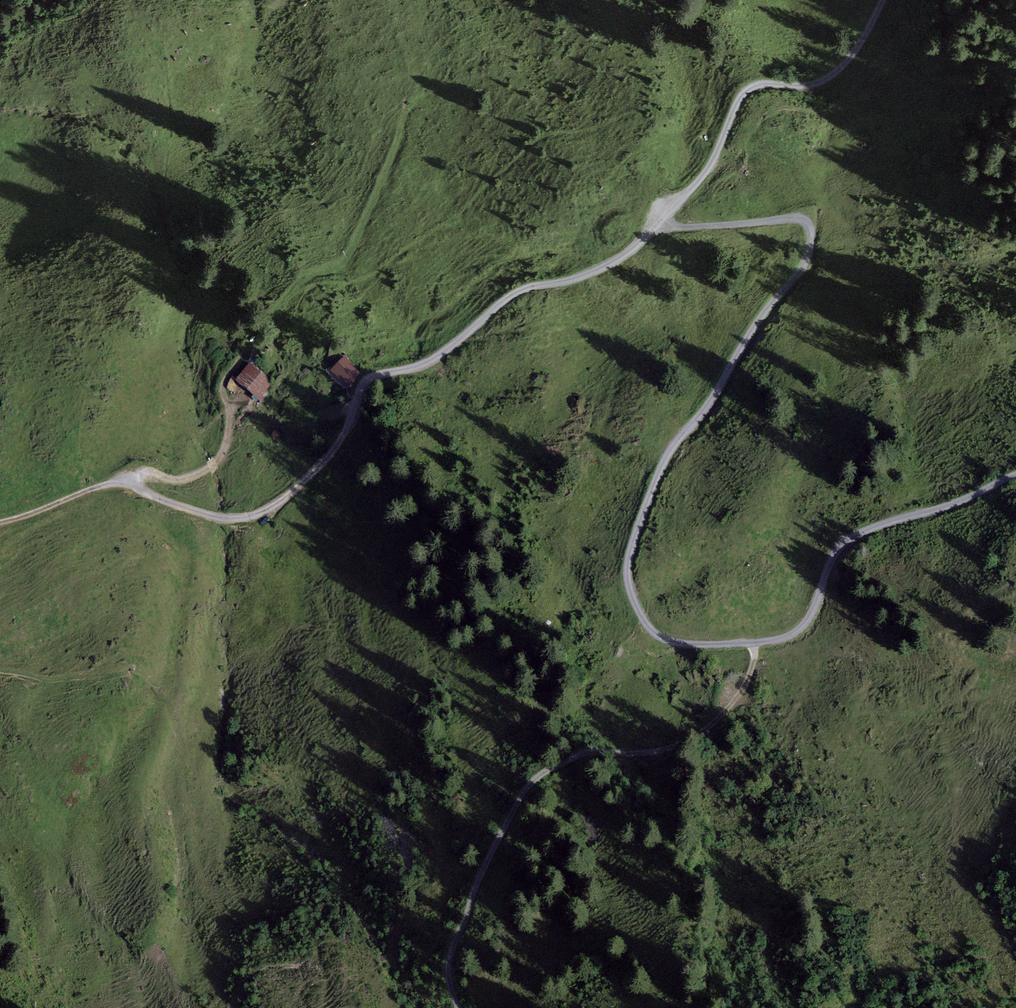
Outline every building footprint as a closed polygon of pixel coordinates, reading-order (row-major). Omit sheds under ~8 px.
[(359,378),(340,360),(328,373),(347,391),(359,378)] [(276,391),(251,369),(235,388),(260,410),(276,391)]
